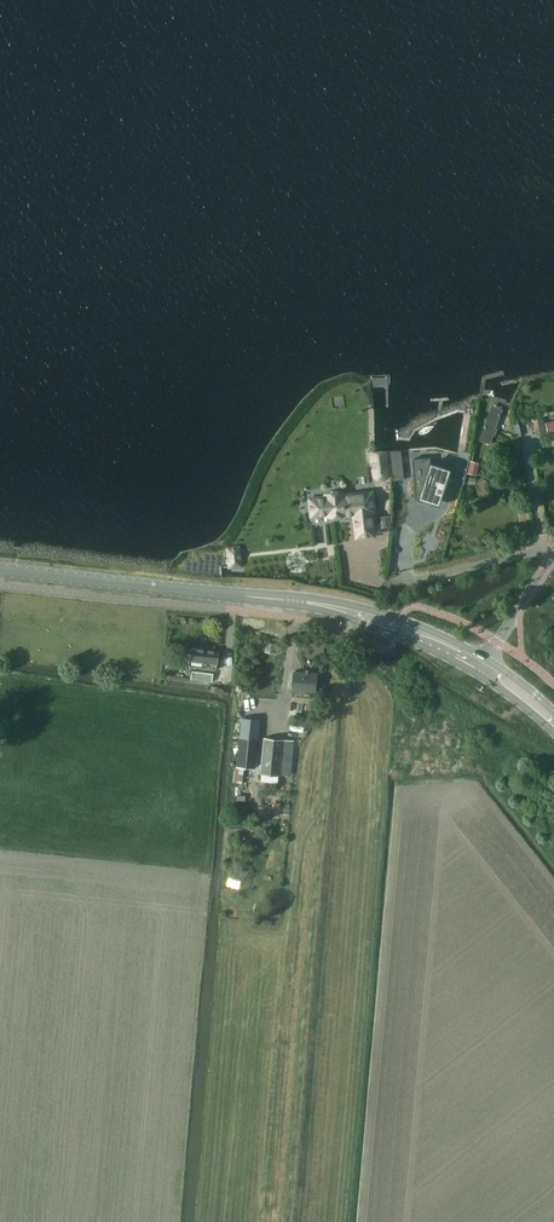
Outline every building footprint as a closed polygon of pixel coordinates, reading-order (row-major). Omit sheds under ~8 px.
[(492,405),(479,441),(489,444),(493,435),(495,436),(498,428),(496,428),(503,409),(492,405)] [(546,423),(548,433),(553,431),(553,421),(546,423)] [(390,473),(388,449),(369,451),(371,469),(372,473),(373,477),(377,481),(382,481),(387,480),(389,477),(390,473)] [(401,450),(398,451),(389,452),(391,476),(403,475),(401,450)] [(430,457),(412,458),(413,463),(412,463),(413,472),(415,499),(418,499),(439,506),(449,474),(450,469),(430,462),(430,457)] [(470,461),(467,473),(476,475),(479,463),(470,461)] [(355,514),(356,521),(357,537),(373,535),(371,512),(374,512),(372,496),(358,497),(357,494),(343,496),(342,492),(326,493),(327,497),(309,499),(311,515),(329,513),(329,517),(355,514)] [(428,522),(429,506),(413,506),(412,521),(428,522)] [(230,566),(240,565),(238,548),(229,549),(230,566)] [(190,666),(217,669),(220,649),(193,646),(190,666)] [(192,678),(213,681),(214,673),(193,670),(192,678)] [(312,697),(319,697),(319,691),(316,690),(318,673),(295,671),(294,688),(293,695),(302,696),(302,689),(313,690),(312,697)] [(240,737),(237,766),(254,768),(257,738),(240,737)] [(264,737),(261,772),(281,774),(281,773),(291,774),(295,740),(285,739),(264,737)] [(235,767),(233,781),(242,782),(244,768),(235,767)]
